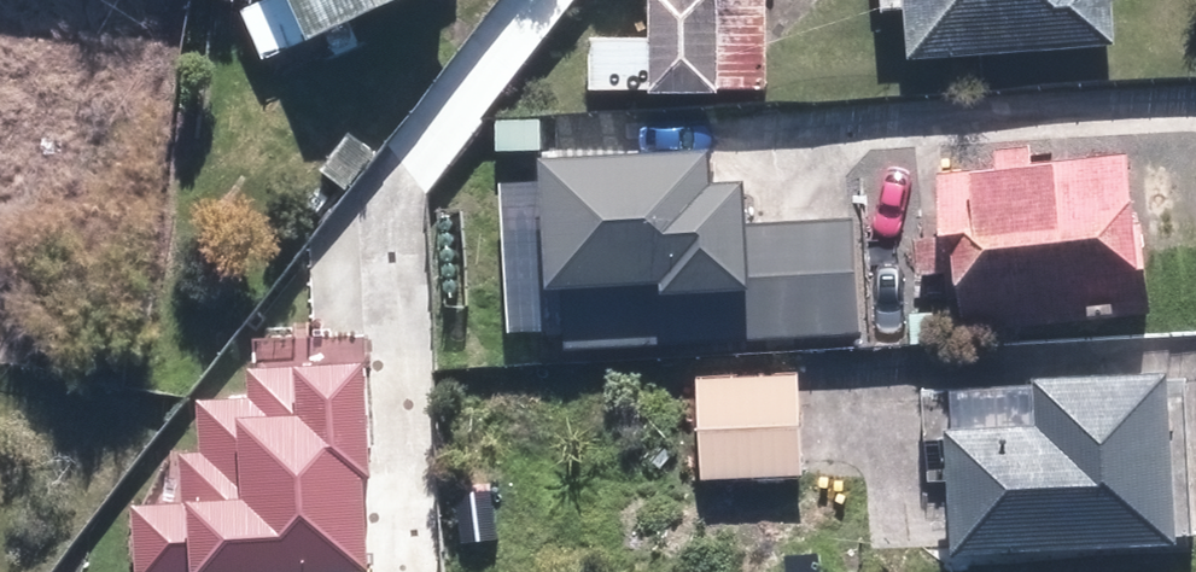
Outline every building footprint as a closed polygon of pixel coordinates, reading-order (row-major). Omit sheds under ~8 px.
[(260,83),(317,58),(311,43),(405,0),(264,0),(229,15),(260,83)] [(579,98),(703,96),(704,0),(638,0),(638,42),(578,42),(579,98)] [(895,66),(1103,51),(1099,0),(870,0),(871,17),(891,16),(895,66)] [(428,42),(447,58),(475,25),(455,8),(428,42)] [(312,170),(336,190),(367,153),(343,133),(312,170)] [(571,338),(866,326),(861,203),(751,208),(749,171),(724,172),(723,143),(563,149),(564,175),(513,177),(519,320),(570,317),(571,338)] [(947,301),(949,336),(1137,318),(1129,230),(1119,230),(1113,164),(1019,173),(1017,154),(981,156),(982,176),(894,184),(904,284),(931,281),(932,302),(947,301)] [(926,418),(932,543),(1181,531),(1173,373),(1150,374),(1150,359),(1013,366),(1013,375),(931,379),(933,416),(926,418)] [(364,366),(246,368),(247,399),(198,400),(199,453),(178,454),(180,507),(129,508),(130,571),(354,571),(369,571),(364,366)] [(684,373),(690,476),(792,471),(786,367),(684,373)] [(446,478),(451,538),(485,535),(479,475),(446,478)]
